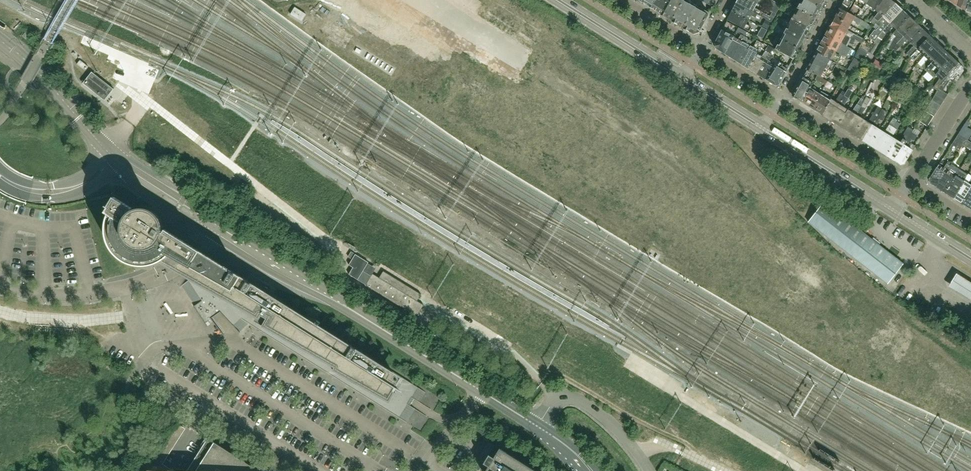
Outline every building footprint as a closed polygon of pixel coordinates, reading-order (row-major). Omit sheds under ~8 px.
[(651,7),(661,13),(668,0),(655,0),(651,7)] [(684,0),(683,0),(668,0),(661,13),(663,15),(672,20),(672,21),(673,21),(684,0)] [(696,7),(695,7),(698,1),(697,0),(693,0),(692,3),(689,1),(688,3),(684,0),(673,21),(684,27),(684,28),(696,7)] [(768,15),(759,11),(759,10),(755,8),(757,4),(750,0),(738,0),(736,3),(757,14),(761,16),(766,19),(768,15)] [(806,0),(802,0),(798,8),(813,17),(813,16),(815,18),(817,14),(821,8),(806,0)] [(854,0),(844,0),(841,6),(848,10),(854,0)] [(869,0),(856,0),(849,13),(856,17),(857,15),(869,0)] [(883,0),(869,0),(857,15),(861,17),(866,12),(871,7),(874,10),(875,10),(883,0)] [(875,24),(895,4),(890,0),(883,0),(875,10),(878,13),(874,18),(873,16),(869,20),(871,22),(875,25),(875,24)] [(969,0),(958,0),(956,5),(966,11),(969,0)] [(776,2),(771,11),(776,14),(781,5),(777,3),(776,2)] [(757,14),(736,3),(732,11),(748,20),(751,15),(759,19),(761,16),(757,14)] [(875,24),(879,27),(877,30),(875,30),(869,36),(871,37),(870,38),(874,42),(878,37),(878,38),(880,39),(902,10),(895,4),(875,24)] [(290,14),(302,21),(306,14),(295,7),(290,14)] [(707,15),(709,12),(701,8),(700,9),(696,7),(684,28),(694,34),(699,33),(698,32),(708,15),(707,15)] [(815,18),(813,16),(813,17),(798,8),(792,19),(806,26),(810,28),(812,24),(815,18)] [(859,24),(861,20),(856,17),(849,13),(840,8),(835,17),(850,25),(853,20),(859,24)] [(894,35),(909,17),(902,10),(880,39),(882,40),(893,26),(897,29),(893,34),(894,35)] [(746,23),(748,20),(732,11),(727,20),(750,32),(753,27),(746,23)] [(835,17),(830,26),(855,39),(861,43),(863,39),(847,30),(850,26),(850,25),(835,17)] [(899,45),(916,23),(909,17),(894,35),(896,37),(893,40),(889,48),(892,51),(893,49),(895,47),(897,44),(899,45)] [(808,32),(810,28),(806,26),(792,19),(787,29),(802,37),(804,38),(808,32)] [(762,27),(767,30),(771,23),(766,20),(765,22),(762,27)] [(871,30),(873,26),(861,20),(859,24),(871,30)] [(895,47),(893,49),(896,52),(900,47),(907,39),(912,44),(923,30),(916,23),(899,45),(897,44),(895,47)] [(715,48),(724,53),(734,35),(735,34),(731,31),(730,33),(726,31),(729,25),(726,24),(715,44),(714,44),(715,48)] [(855,39),(830,26),(826,34),(847,46),(848,43),(852,45),(855,39)] [(763,38),(767,30),(762,27),(758,35),(763,38)] [(732,59),(745,37),(747,33),(738,28),(736,32),(741,35),(739,38),(734,35),(724,53),(732,58),(732,59)] [(799,48),(802,42),(804,38),(802,37),(787,29),(781,39),(799,48)] [(913,58),(930,36),(923,30),(912,44),(914,46),(907,53),(913,58)] [(338,34),(333,42),(343,49),(349,40),(338,34)] [(847,46),(826,34),(821,43),(841,54),(844,49),(845,50),(847,46)] [(913,58),(914,59),(921,52),(926,57),(936,43),(930,36),(913,58)] [(740,64),(750,46),(752,42),(747,39),(747,38),(745,37),(732,59),(740,64)] [(875,42),(873,45),(876,47),(882,40),(880,39),(878,38),(875,42)] [(793,59),(794,57),(795,55),(799,48),(781,39),(776,49),(783,54),(791,58),(793,59)] [(756,54),(762,43),(757,41),(753,47),(750,46),(740,64),(749,69),(754,58),(756,54)] [(841,54),(821,43),(816,52),(827,58),(837,63),(842,55),(841,54)] [(928,60),(922,67),(927,71),(943,50),(936,43),(926,57),(928,60)] [(757,74),(770,54),(773,48),(768,45),(761,57),(756,54),(754,58),(749,69),(757,74)] [(873,45),(868,52),(871,55),(876,47),(873,45)] [(848,58),(853,53),(847,48),(842,53),(848,58)] [(865,54),(858,50),(854,57),(861,61),(865,54)] [(927,71),(933,77),(934,77),(950,56),(943,50),(927,71)] [(837,64),(837,63),(827,58),(816,52),(816,53),(813,58),(813,57),(811,61),(832,72),(837,64)] [(770,63),(773,58),(771,57),(772,55),(770,54),(757,74),(765,79),(775,66),(770,63)] [(941,83),(957,63),(950,56),(934,77),(941,83)] [(846,67),(848,60),(841,57),(838,64),(846,67)] [(854,57),(847,70),(854,74),(861,61),(854,57)] [(862,63),(869,68),(872,64),(865,59),(862,63)] [(80,60),(77,64),(85,71),(88,67),(80,60)] [(778,84),(790,66),(787,65),(786,66),(779,61),(776,66),(775,66),(765,79),(776,85),(778,84)] [(832,72),(811,61),(806,70),(813,73),(817,75),(823,79),(825,75),(829,78),(832,72)] [(870,69),(877,74),(882,66),(875,62),(870,69)] [(954,85),(962,71),(963,71),(962,67),(957,63),(941,83),(936,90),(938,91),(936,94),(945,99),(948,94),(943,91),(950,81),(954,85)] [(884,68),(879,75),(885,78),(889,71),(884,68)] [(79,70),(74,77),(105,101),(114,89),(92,72),(88,77),(79,70)] [(810,78),(813,73),(806,70),(799,83),(809,88),(812,83),(814,81),(810,78)] [(823,79),(817,75),(814,81),(812,83),(815,84),(817,80),(825,84),(827,81),(823,79)] [(893,86),(886,81),(884,85),(890,90),(893,86)] [(802,102),(809,88),(799,83),(793,94),(794,98),(802,102)] [(838,125),(847,110),(843,107),(854,89),(850,86),(846,93),(830,120),(838,125)] [(812,109),(819,94),(809,88),(802,102),(812,109)] [(829,101),(822,115),(830,120),(846,93),(842,90),(835,102),(830,99),(829,101)] [(822,115),(829,101),(819,94),(812,109),(822,115)] [(935,95),(932,100),(941,106),(944,101),(935,95)] [(925,109),(930,100),(923,96),(917,105),(925,109)] [(863,120),(859,117),(870,99),(866,97),(864,101),(863,100),(846,130),(854,135),(863,120)] [(847,110),(838,125),(846,130),(863,100),(861,99),(852,113),(847,110)] [(932,100),(929,105),(937,111),(941,106),(932,100)] [(934,116),(937,111),(929,105),(925,110),(934,116)] [(862,140),(876,116),(876,117),(881,109),(878,107),(868,123),(864,120),(863,120),(854,135),(862,140)] [(882,121),(887,112),(881,108),(881,109),(876,117),(876,116),(862,140),(870,145),(879,130),(876,128),(880,120),(882,121)] [(931,121),(934,117),(925,111),(919,121),(927,127),(931,121)] [(892,127),(895,121),(893,119),(889,125),(884,133),(879,130),(870,145),(878,150),(892,127)] [(886,155),(895,140),(892,138),(897,130),(900,124),(896,121),(895,121),(892,127),(878,150),(886,155)] [(970,123),(967,121),(958,134),(966,139),(968,140),(968,139),(970,135),(970,130),(967,127),(970,123)] [(911,132),(912,132),(913,130),(908,127),(903,134),(905,135),(901,143),(896,140),(895,140),(886,155),(895,160),(911,132)] [(916,135),(912,132),(911,132),(895,160),(901,164),(904,163),(915,145),(911,143),(913,140),(914,141),(917,135),(916,135)] [(966,139),(958,134),(955,139),(963,144),(966,139)] [(963,144),(955,139),(952,144),(960,149),(963,144)] [(960,149),(952,144),(949,149),(957,154),(960,149)] [(936,187),(950,166),(946,164),(943,169),(940,167),(942,164),(940,163),(929,179),(930,184),(936,187)] [(950,166),(936,187),(938,188),(945,192),(955,176),(951,173),(954,167),(951,165),(950,166)] [(954,198),(968,176),(959,170),(955,176),(945,192),(954,198)] [(970,189),(970,186),(967,184),(970,178),(970,175),(969,174),(968,176),(954,198),(962,203),(970,189)] [(970,208),(970,189),(962,203),(970,209),(970,208)] [(426,392),(232,270),(165,230),(164,232),(163,232),(163,230),(163,229),(163,227),(163,225),(162,224),(162,222),(161,221),(161,219),(160,219),(159,217),(158,216),(157,214),(155,213),(153,212),(152,211),(151,210),(149,210),(148,209),(147,209),(145,209),(144,208),(141,209),(139,209),(137,209),(136,210),(135,210),(133,211),(131,212),(130,211),(132,208),(114,197),(108,206),(107,205),(106,206),(109,208),(106,212),(109,214),(108,215),(107,217),(107,220),(106,222),(106,224),(106,227),(106,229),(106,230),(106,233),(106,235),(107,238),(107,240),(108,242),(109,244),(110,246),(111,248),(112,250),(114,252),(115,254),(116,255),(117,256),(119,257),(121,259),(124,261),(126,262),(130,263),(132,264),(135,265),(137,265),(139,265),(140,266),(143,266),(144,266),(147,265),(149,265),(150,265),(152,265),(151,262),(154,261),(157,260),(190,279),(185,283),(181,286),(207,326),(213,322),(223,335),(234,327),(240,333),(249,324),(407,423),(415,409),(427,417),(427,416),(431,409),(420,402),(426,392)] [(808,222),(888,284),(903,264),(859,230),(839,214),(823,202),(808,222)] [(421,294),(384,271),(379,278),(373,274),(371,277),(363,271),(369,262),(355,254),(352,260),(349,265),(353,267),(349,274),(358,280),(417,316),(424,305),(417,301),(421,294)] [(948,286),(969,300),(970,297),(970,283),(956,274),(948,286)] [(633,374),(635,370),(625,365),(623,370),(633,374)] [(162,465),(185,428),(178,423),(148,470),(170,470),(162,465)] [(206,436),(205,437),(208,438),(187,470),(260,470),(206,436)] [(484,463),(489,466),(485,470),(536,470),(500,448),(494,457),(489,455),(489,454),(495,445),(488,441),(473,467),(479,470),(484,463)]
